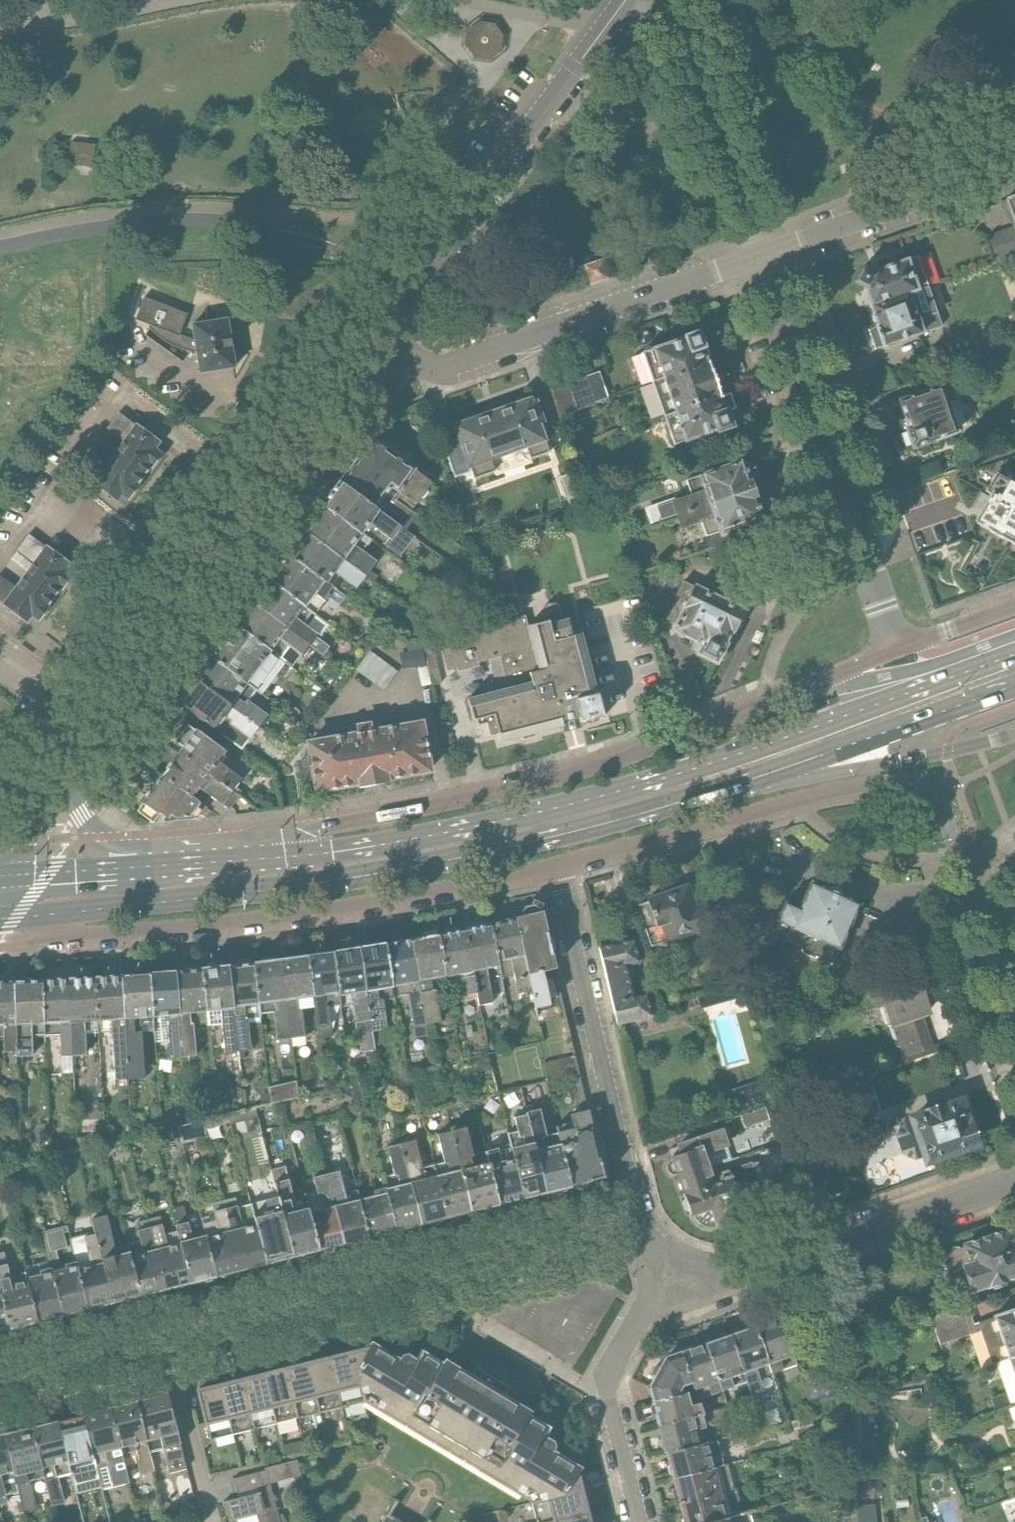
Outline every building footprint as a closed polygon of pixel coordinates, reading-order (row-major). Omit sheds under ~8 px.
[(491,65),(506,53),(508,35),(498,22),(480,18),(465,28),(462,46),(473,62),(491,65)] [(71,143),(69,166),(94,168),(96,145),(71,143)] [(1005,201),(1014,227),(1014,230),(1014,197),(1005,201)] [(1014,227),(987,236),(996,262),(1014,256),(1014,230),(1014,227)] [(871,308),(930,288),(919,257),(873,273),(874,275),(863,269),(856,283),(864,287),(871,308)] [(602,262),(587,267),(593,284),(608,278),(602,262)] [(930,288),(871,308),(878,327),(868,330),(875,350),(943,326),(930,288)] [(228,320),(192,325),(194,341),(180,335),(188,315),(144,298),(136,320),(150,326),(149,327),(157,336),(168,344),(179,349),(190,352),(196,353),(199,374),(236,368),(228,320)] [(655,384),(710,365),(704,350),(706,350),(700,333),(644,353),(655,384)] [(667,418),(721,399),(710,365),(655,384),(667,418)] [(597,404),(610,399),(601,375),(588,380),(597,404)] [(576,411),(597,404),(588,380),(567,387),(576,411)] [(960,401),(954,383),(900,402),(909,428),(906,429),(913,449),(959,434),(949,405),(960,401)] [(561,416),(576,411),(567,387),(553,392),(561,416)] [(721,399),(667,418),(677,447),(733,427),(727,410),(726,411),(721,399)] [(531,400),(493,413),(455,427),(468,463),(451,469),(462,499),(481,492),(478,485),(489,481),(484,465),(508,456),(510,465),(549,451),(546,443),(548,442),(542,424),(544,424),(536,400),(532,402),(531,400)] [(123,441),(114,454),(106,464),(90,452),(78,469),(94,481),(93,482),(117,501),(122,494),(129,499),(139,486),(138,485),(144,476),(151,468),(152,469),(162,454),(155,449),(160,443),(119,413),(107,430),(123,441)] [(417,515),(412,512),(419,501),(424,501),(430,494),(428,488),(432,483),(427,480),(427,476),(421,472),(419,473),(372,439),(362,452),(340,482),(407,531),(417,515)] [(665,519),(678,514),(754,487),(745,460),(688,480),(693,493),(660,503),(665,519)] [(986,492),(991,495),(976,522),(1014,544),(1014,475),(1004,469),(1000,476),(996,474),(986,492)] [(416,537),(407,531),(340,482),(323,505),(371,540),(377,531),(389,539),(384,545),(400,557),(416,537)] [(754,487),(678,514),(683,528),(703,521),(708,535),(711,546),(724,531),(765,516),(754,487)] [(305,529),(367,575),(377,561),(363,552),(371,540),(323,505),(305,529)] [(356,590),(367,575),(305,529),(288,553),(328,583),(335,573),(356,590)] [(26,574),(17,586),(1,574),(0,575),(0,599),(4,602),(3,604),(28,622),(33,616),(39,621),(50,607),(49,606),(56,596),(61,589),(62,590),(73,576),(66,571),(71,564),(30,534),(17,551),(34,563),(26,574)] [(268,580),(311,611),(315,615),(325,602),(324,601),(333,587),(328,583),(288,553),(268,580)] [(636,573),(644,570),(641,563),(633,565),(636,573)] [(251,603),(310,646),(318,652),(325,642),(317,636),(318,634),(302,623),(311,611),(268,580),(251,603)] [(743,611),(683,582),(666,617),(651,622),(658,641),(673,635),(673,634),(699,646),(696,653),(717,663),(726,645),(724,645),(731,630),(733,631),(743,611)] [(301,657),(310,646),(251,603),(235,625),(279,657),(286,646),(301,657)] [(479,662),(491,659),(500,692),(469,700),(475,721),(486,718),(488,724),(480,726),(483,738),(499,734),(502,743),(564,728),(563,723),(581,719),(582,725),(606,719),(600,695),(598,695),(583,635),(574,638),(570,621),(564,623),(559,604),(545,607),(547,618),(544,619),(545,624),(529,628),(526,616),(440,638),(448,670),(458,668),(459,672),(480,666),(479,662)] [(210,659),(256,692),(280,658),(279,657),(235,625),(210,659)] [(373,649),(359,668),(386,688),(400,669),(373,649)] [(194,680),(259,728),(269,716),(249,701),(256,692),(210,659),(194,680)] [(251,740),(259,728),(194,680),(178,702),(204,722),(233,744),(242,750),(250,740),(251,740)] [(230,809),(239,798),(242,793),(236,788),(242,779),(219,762),(233,744),(204,722),(195,733),(189,727),(178,742),(185,747),(180,754),(164,774),(143,803),(145,805),(140,812),(154,823),(159,816),(160,817),(162,814),(170,820),(173,816),(177,819),(192,818),(197,811),(202,815),(206,817),(208,817),(212,811),(208,808),(208,807),(193,796),(200,787),(230,809)] [(358,735),(309,744),(312,761),(299,763),(302,785),(316,783),(317,791),(361,784),(361,786),(388,781),(387,779),(431,771),(422,723),(373,731),(372,725),(357,727),(358,735)] [(777,921),(791,926),(790,928),(791,929),(786,940),(802,947),(799,952),(832,967),(860,904),(812,883),(800,909),(786,903),(777,921)] [(637,905),(652,948),(666,942),(666,945),(670,943),(672,946),(677,947),(680,947),(684,945),(686,943),(686,940),(688,940),(715,931),(719,929),(720,927),(720,924),(719,921),(714,918),(712,918),(706,898),(695,902),(688,885),(648,900),(649,901),(637,905)] [(518,919),(534,1002),(536,1001),(538,1011),(551,1008),(549,996),(559,994),(554,968),(555,968),(552,956),(551,956),(546,932),(547,932),(543,913),(540,914),(538,908),(534,906),(526,907),(524,912),(524,917),(518,919)] [(522,1004),(534,1002),(518,919),(492,924),(502,978),(516,976),(522,1004)] [(505,993),(502,978),(492,924),(466,929),(481,1005),(494,1003),(493,996),(505,993)] [(479,1006),(481,1005),(466,929),(439,935),(450,988),(462,986),(464,996),(465,1000),(478,998),(479,1006)] [(437,990),(450,988),(439,935),(414,940),(427,1024),(442,1021),(437,990)] [(414,1026),(427,1024),(414,940),(386,945),(395,997),(409,995),(414,1026)] [(635,940),(599,948),(618,1024),(652,1016),(652,1015),(653,1015),(649,992),(635,995),(628,966),(640,963),(635,940)] [(360,949),(373,1032),(375,1044),(402,1039),(400,1027),(388,1029),(383,999),(395,997),(386,945),(360,949)] [(358,1034),(373,1032),(360,949),(336,954),(341,1006),(341,1007),(353,1006),(358,1034)] [(329,1008),(341,1006),(336,954),(309,957),(314,1007),(319,1039),(333,1037),(332,1025),(331,1025),(329,1008)] [(302,1009),(314,1007),(309,957),(281,961),(292,1039),(306,1037),(302,1009)] [(277,1041),(292,1039),(281,961),(254,964),(261,1014),(274,1013),(277,1041)] [(265,1049),(261,1014),(254,964),(230,967),(241,1051),(265,1049)] [(226,1052),(241,1051),(230,967),(202,970),(209,1024),(210,1023),(211,1025),(223,1024),(226,1052)] [(174,972),(184,1057),(185,1066),(191,1065),(190,1057),(197,1056),(194,1025),(209,1024),(202,970),(174,972)] [(915,972),(902,976),(900,971),(864,983),(874,1011),(884,1008),(891,1029),(893,1028),(903,1059),(932,1049),(920,1015),(929,1012),(915,972)] [(171,1058),(184,1057),(174,972),(150,974),(154,1018),(169,1016),(170,1026),(168,1026),(171,1058)] [(122,976),(129,1079),(146,1078),(142,1033),(155,1032),(154,1018),(150,974),(122,976)] [(116,1080),(129,1079),(122,976),(95,978),(99,1034),(112,1033),(116,1080)] [(86,1035),(99,1034),(95,978),(68,980),(73,1056),(87,1055),(86,1035)] [(61,1056),(73,1056),(68,980),(43,981),(45,1037),(61,1037),(61,1056)] [(33,1037),(45,1037),(43,981),(16,982),(19,1057),(34,1057),(33,1037)] [(19,1057),(16,982),(0,982),(0,1038),(4,1038),(4,1052),(4,1069),(19,1069),(19,1057)] [(576,1057),(542,1065),(546,1082),(571,1077),(578,1075),(580,1074),(576,1057)] [(272,1104),(299,1098),(297,1081),(270,1088),(272,1104)] [(909,1140),(895,1145),(905,1172),(931,1163),(930,1160),(979,1143),(974,1127),(971,1128),(969,1124),(968,1124),(961,1103),(903,1122),(909,1140)] [(742,1116),(746,1129),(771,1120),(767,1107),(742,1116)] [(546,1192),(571,1186),(558,1133),(547,1136),(541,1109),(526,1112),(527,1115),(546,1192)] [(556,1127),(558,1133),(571,1186),(593,1180),(605,1176),(589,1110),(571,1115),(573,1124),(556,1127)] [(525,1198),(546,1192),(527,1115),(515,1118),(520,1138),(510,1139),(512,1145),(525,1198)] [(472,1211),(499,1204),(486,1152),(474,1156),(467,1127),(458,1128),(458,1126),(450,1128),(451,1131),(472,1211)] [(701,1177),(712,1173),(706,1154),(724,1148),(723,1145),(729,1143),(724,1130),(679,1145),(682,1154),(672,1157),(673,1159),(671,1160),(668,1163),(666,1167),(668,1172),(672,1175),(676,1175),(684,1196),(705,1190),(701,1177)] [(422,1224),(449,1217),(436,1165),(422,1167),(416,1141),(408,1142),(408,1138),(406,1139),(404,1131),(399,1132),(401,1140),(422,1224)] [(449,1217),(472,1211),(451,1131),(438,1135),(445,1163),(436,1165),(449,1217)] [(397,1230),(422,1224),(401,1140),(394,1142),(394,1146),(388,1147),(395,1174),(384,1177),(387,1188),(397,1230)] [(499,1204),(525,1198),(512,1145),(498,1148),(486,1152),(499,1204)] [(319,1249),(308,1202),(306,1196),(294,1199),(286,1167),(272,1170),(278,1197),(294,1256),(319,1249)] [(705,1190),(684,1196),(691,1214),(694,1214),(694,1217),(698,1223),(704,1226),(709,1227),(716,1227),(717,1226),(718,1228),(730,1224),(737,1222),(736,1220),(745,1217),(744,1216),(768,1208),(760,1183),(756,1171),(745,1174),(742,1167),(719,1175),(720,1179),(719,1179),(719,1182),(716,1183),(712,1173),(701,1177),(705,1190)] [(345,1243),(370,1237),(358,1191),(346,1194),(340,1171),(327,1174),(345,1243)] [(795,1171),(760,1183),(768,1208),(803,1197),(804,1197),(795,1171)] [(319,1249),(345,1243),(327,1174),(313,1178),(320,1200),(308,1202),(319,1249)] [(370,1237),(397,1230),(387,1188),(375,1190),(374,1187),(358,1191),(370,1237)] [(217,1276),(243,1269),(226,1201),(224,1201),(221,1190),(196,1196),(199,1208),(213,1205),(216,1215),(202,1219),(203,1225),(217,1276)] [(267,1263),(294,1256),(278,1197),(251,1204),(253,1213),(267,1263)] [(243,1269),(267,1263),(253,1213),(240,1216),(236,1198),(226,1201),(243,1269)] [(191,1282),(217,1276),(203,1225),(190,1229),(184,1207),(172,1210),(176,1226),(191,1282)] [(113,1302),(141,1295),(128,1246),(116,1249),(108,1216),(92,1219),(94,1227),(113,1302)] [(166,1288),(191,1282),(176,1226),(164,1229),(160,1216),(149,1220),(166,1288)] [(141,1295),(166,1288),(149,1220),(136,1223),(141,1241),(128,1244),(128,1246),(141,1295)] [(88,1308),(113,1302),(94,1227),(82,1230),(90,1260),(78,1263),(88,1307),(88,1308)] [(966,1246),(982,1291),(995,1287),(995,1288),(1009,1284),(1007,1278),(1014,1275),(1014,1242),(1011,1230),(966,1246)] [(38,1321),(26,1273),(11,1277),(5,1252),(0,1253),(0,1287),(10,1327),(10,1328),(38,1321)] [(63,1314),(88,1307),(78,1263),(75,1255),(50,1261),(63,1314)] [(55,1316),(63,1314),(50,1261),(25,1267),(26,1273),(38,1321),(38,1322),(55,1318),(55,1316)] [(10,1327),(0,1287),(0,1329),(10,1327)] [(1014,1357),(1014,1309),(993,1317),(993,1318),(974,1325),(968,1305),(939,1315),(936,1307),(929,1309),(932,1317),(931,1318),(940,1345),(981,1331),(993,1365),(996,1364),(1014,1357)] [(756,1328),(772,1374),(784,1369),(784,1368),(797,1364),(793,1354),(794,1353),(781,1319),(779,1320),(775,1317),(767,1320),(766,1324),(756,1328)] [(760,1378),(772,1374),(756,1328),(754,1328),(751,1326),(743,1328),(742,1333),(731,1336),(747,1382),(754,1403),(755,1403),(756,1407),(769,1403),(760,1378)] [(724,1390),(747,1382),(731,1336),(729,1337),(726,1334),(718,1337),(716,1341),(707,1344),(724,1390)] [(512,1385),(495,1375),(478,1365),(472,1374),(447,1359),(446,1359),(443,1365),(423,1353),(418,1362),(408,1356),(404,1357),(402,1362),(372,1344),(369,1348),(356,1371),(364,1401),(449,1452),(533,1502),(582,1489),(578,1473),(581,1468),(551,1451),(554,1446),(553,1442),(543,1436),(548,1428),(529,1416),(532,1410),(507,1394),(512,1385)] [(722,1391),(724,1390),(707,1344),(681,1353),(692,1383),(695,1390),(708,1386),(711,1395),(723,1391),(722,1391)] [(342,1407),(364,1401),(356,1371),(369,1348),(330,1358),(342,1407)] [(684,1386),(692,1383),(681,1353),(667,1358),(662,1367),(655,1368),(653,1372),(656,1378),(652,1384),(656,1401),(682,1394),(681,1390),(684,1386)] [(996,1364),(1007,1394),(992,1398),(995,1410),(1014,1403),(1014,1357),(996,1364)] [(320,1412),(342,1407),(330,1358),(308,1363),(320,1412)] [(843,1394),(848,1392),(837,1361),(801,1374),(810,1400),(835,1395),(843,1394)] [(299,1418),(320,1412),(308,1363),(287,1369),(299,1418)] [(277,1423),(299,1418),(287,1369),(265,1374),(277,1423)] [(255,1429),(277,1423),(265,1374),(243,1380),(255,1429)] [(233,1434),(255,1429),(243,1380),(221,1385),(233,1434)] [(211,1440),(233,1434),(221,1385),(199,1391),(211,1440)] [(662,1424),(704,1414),(701,1403),(692,1405),(688,1393),(682,1394),(656,1401),(662,1424)] [(139,1402),(150,1452),(171,1447),(177,1471),(187,1469),(169,1395),(139,1402)] [(156,1472),(150,1452),(139,1402),(112,1409),(124,1459),(136,1456),(141,1475),(151,1473),(152,1476),(150,1477),(153,1486),(159,1485),(156,1472)] [(668,1451),(709,1442),(706,1428),(734,1420),(730,1408),(704,1414),(662,1424),(668,1451)] [(130,1483),(124,1459),(112,1409),(83,1416),(96,1467),(107,1463),(113,1487),(130,1483)] [(72,1474),(96,1467),(83,1416),(59,1422),(72,1474)] [(59,1478),(72,1474),(59,1422),(33,1429),(45,1478),(52,1507),(66,1503),(59,1478)] [(31,1481),(45,1478),(33,1429),(5,1436),(16,1478),(25,1515),(39,1511),(31,1481)] [(16,1478),(5,1436),(0,1437),(0,1505),(8,1503),(3,1481),(16,1478)] [(674,1477),(715,1467),(725,1465),(718,1440),(709,1442),(668,1451),(674,1477)] [(680,1501),(721,1491),(715,1467),(674,1477),(680,1501)] [(226,1502),(231,1520),(257,1513),(259,1521),(287,1521),(283,1514),(279,1515),(267,1470),(234,1479),(239,1498),(224,1502),(224,1503),(226,1502)] [(588,1513),(582,1489),(533,1502),(538,1521),(550,1521),(588,1513)] [(728,1517),(727,1511),(742,1508),(741,1500),(735,1499),(724,1502),(721,1491),(680,1501),(686,1521),(705,1521),(728,1517)] [(878,1503),(860,1504),(861,1521),(879,1521),(878,1503)] [(750,1511),(728,1517),(705,1521),(753,1521),(750,1511)] [(588,1513),(550,1521),(590,1521),(588,1513)] [(389,1514),(384,1521),(403,1521),(389,1514)]
